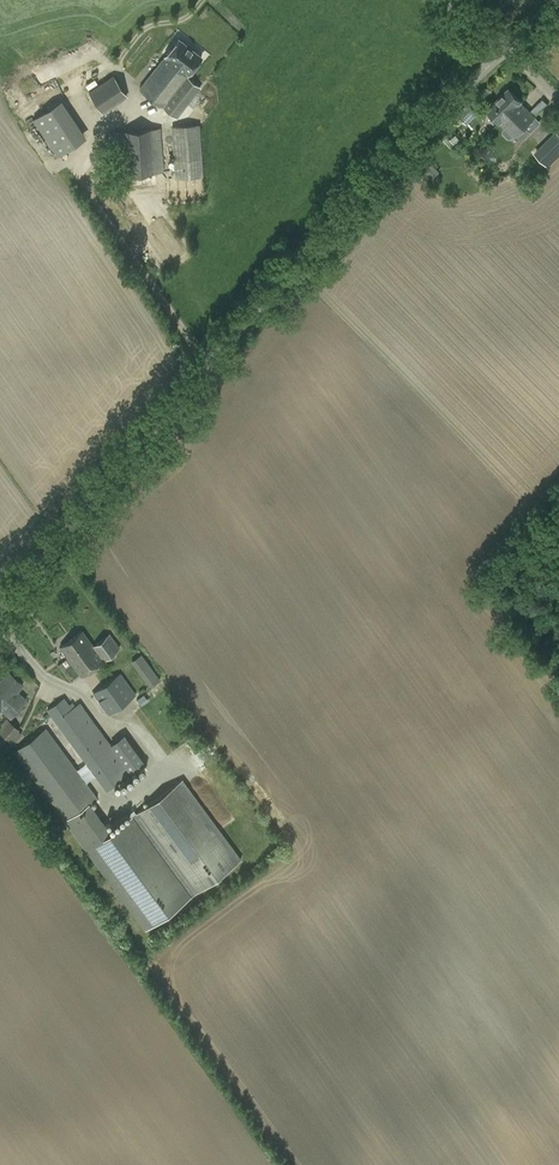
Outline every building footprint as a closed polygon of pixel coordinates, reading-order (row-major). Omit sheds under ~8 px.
[(186,76),(201,57),(178,39),(165,56),(165,57),(139,89),(176,117),(200,87),(186,76)] [(113,76),(89,92),(102,112),(127,96),(113,76)] [(511,138),(513,136),(515,138),(517,135),(522,141),(531,132),(525,127),(535,116),(521,103),(522,102),(508,88),(487,110),(501,123),(501,124),(505,128),(503,130),(503,133),(508,138),(511,138)] [(542,97),(533,108),(539,112),(547,101),(542,97)] [(86,137),(62,100),(33,119),(58,156),(86,137)] [(466,104),(457,113),(461,118),(471,109),(466,104)] [(176,179),(203,177),(199,126),(172,127),(176,179)] [(116,176),(164,173),(161,128),(113,133),(116,176)] [(558,155),(558,154),(546,140),(534,152),(548,166),(558,155)] [(431,180),(439,171),(432,163),(423,172),(431,180)] [(81,677),(103,660),(120,650),(109,635),(93,646),(82,632),(60,648),(67,658),(58,665),(62,671),(72,665),(81,677)] [(151,688),(160,680),(141,655),(131,663),(151,688)] [(23,684),(8,672),(0,682),(0,709),(11,718),(26,700),(17,692),(23,684)] [(109,715),(136,695),(120,673),(92,694),(109,715)] [(130,773),(144,763),(124,735),(111,745),(80,703),(71,707),(64,698),(47,711),(106,792),(130,773)] [(10,741),(13,744),(22,734),(19,731),(19,730),(9,721),(0,731),(0,733),(10,741)] [(65,822),(98,798),(46,728),(13,752),(65,822)] [(183,779),(137,813),(87,850),(145,929),(241,859),(183,779)]
